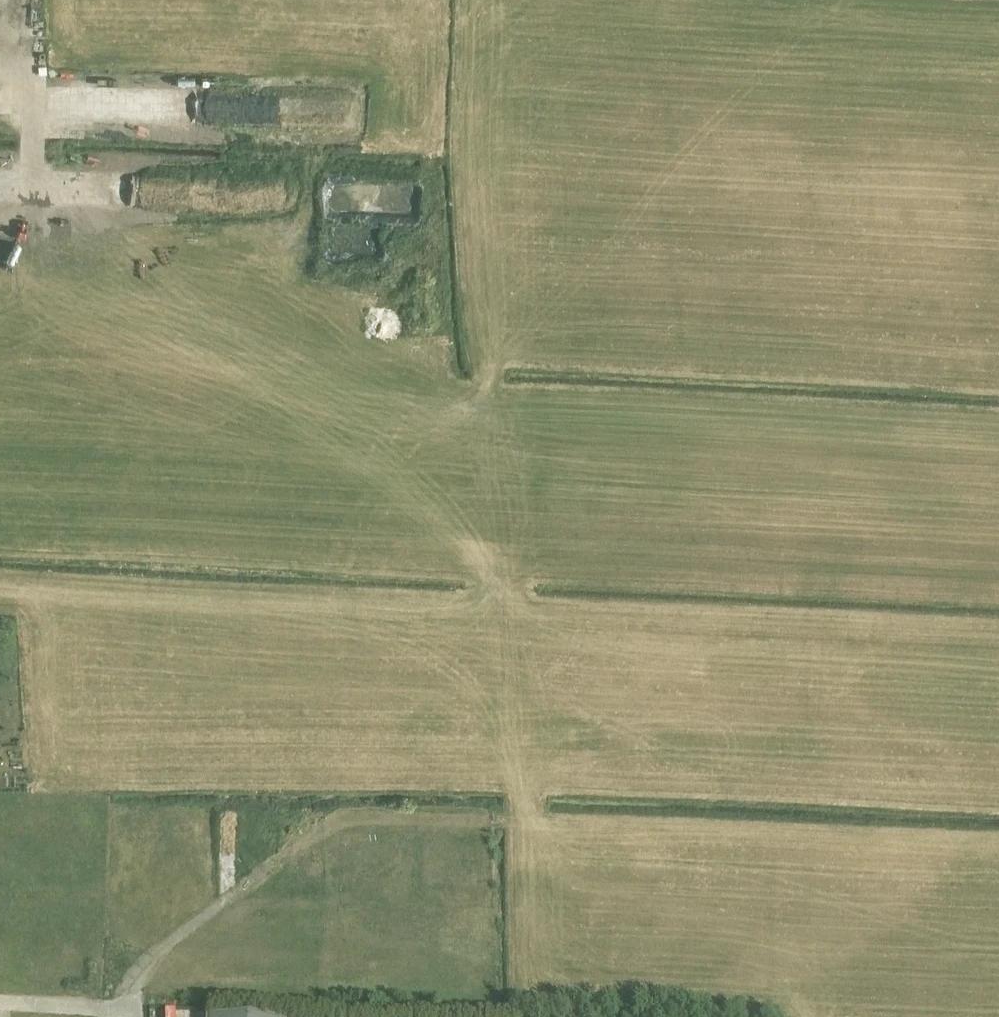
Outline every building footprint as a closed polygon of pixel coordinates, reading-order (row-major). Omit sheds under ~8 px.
[(196,182),(202,205),(237,195),(231,173),(196,182)]
